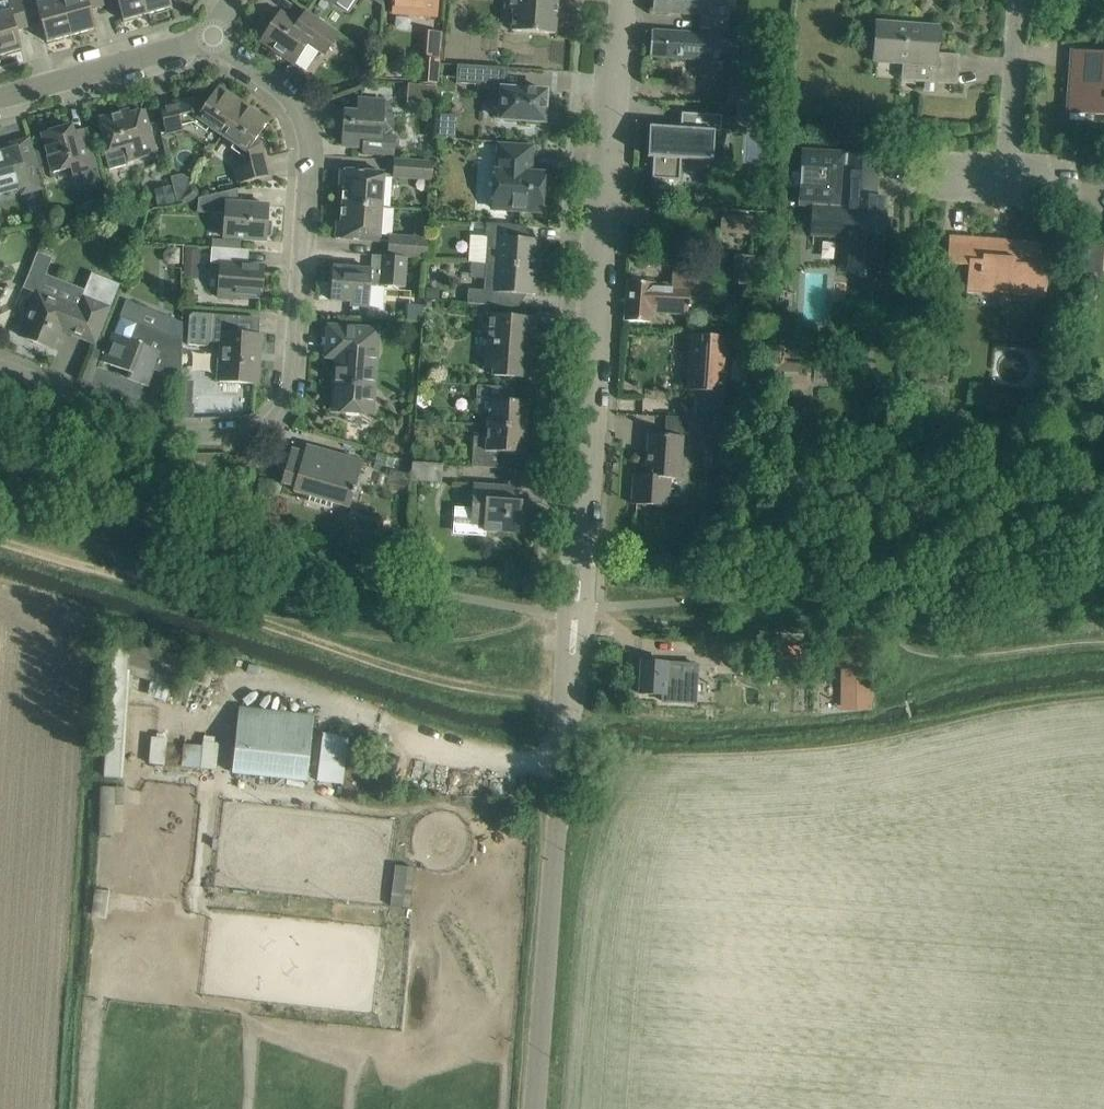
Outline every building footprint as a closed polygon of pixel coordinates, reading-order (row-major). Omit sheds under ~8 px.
[(0,14),(0,55),(22,49),(16,30),(30,26),(22,0),(7,0),(10,11),(0,14)] [(30,26),(41,23),(47,42),(72,35),(62,0),(48,0),(38,3),(37,0),(22,0),(30,26)] [(72,35),(96,28),(90,9),(104,5),(102,0),(62,0),(72,35)] [(104,5),(118,1),(123,20),(148,14),(144,0),(102,0),(104,5)] [(148,14),(172,7),(170,0),(144,0),(148,14)] [(393,13),(436,17),(438,0),(394,0),(393,13)] [(506,2),(506,10),(513,10),(512,31),(555,33),(557,0),(506,0),(506,2)] [(729,29),(730,6),(735,6),(735,0),(653,0),(653,12),(701,15),(700,29),(710,30),(711,28),(729,29)] [(338,34),(306,12),(297,24),(280,12),(261,41),(294,64),(308,43),(325,54),(338,34)] [(938,92),(938,82),(957,84),(959,55),(934,53),(936,28),(879,24),(877,46),(877,59),(918,62),(916,81),(924,81),(923,91),(938,92)] [(652,30),(650,56),(672,58),(709,60),(710,56),(726,57),(726,61),(749,62),(771,63),(773,31),(751,30),(747,30),(729,29),(711,28),(710,30),(710,34),(652,30)] [(1098,56),(1098,52),(1070,50),(1069,70),(1070,70),(1068,105),(1066,105),(1066,113),(1069,113),(1070,106),(1085,107),(1084,114),(1103,115),(1103,56),(1098,56)] [(436,84),(438,85),(440,60),(418,59),(416,83),(425,84),(426,84),(436,84)] [(457,66),(456,84),(489,86),(491,68),(457,66)] [(767,77),(728,75),(726,105),(765,108),(767,77)] [(425,84),(424,100),(435,101),(436,84),(426,84),(425,84)] [(222,136),(244,103),(219,86),(206,105),(194,97),(159,106),(165,127),(166,134),(182,130),(181,125),(193,123),(206,131),(209,127),(222,136)] [(498,103),(497,119),(525,121),(525,124),(541,125),(541,122),(544,122),(544,119),(548,119),(549,104),(545,104),(546,91),(489,88),(488,103),(498,103)] [(384,100),(359,99),(358,112),(345,111),(342,146),(365,148),(365,138),(381,140),(384,100)] [(244,103),(222,136),(234,145),(232,149),(244,158),(244,157),(246,164),(234,167),(238,183),(269,176),(261,143),(256,139),(269,120),(244,103)] [(771,107),(770,122),(784,124),(786,108),(778,107),(771,107)] [(132,121),(129,110),(99,118),(105,139),(109,152),(104,153),(109,170),(126,165),(124,157),(128,156),(129,161),(157,153),(152,138),(146,117),(132,121)] [(715,132),(721,132),(722,116),(681,113),(680,128),(649,126),(647,157),(653,158),(652,179),(680,181),(681,159),(713,161),(715,132)] [(71,126),(42,134),(48,155),(53,172),(71,167),(74,176),(77,187),(101,181),(97,170),(93,156),(87,135),(75,139),(73,133),(71,126)] [(19,189),(26,187),(28,193),(44,189),(35,159),(29,138),(14,142),(16,148),(2,152),(0,153),(0,194),(19,189)] [(532,147),(499,145),(497,171),(495,171),(493,208),(541,211),(543,174),(530,173),(532,147)] [(877,173),(847,171),(848,154),(803,152),(799,205),(814,206),(813,234),(849,236),(847,270),(880,272),(882,231),(874,230),(875,216),(883,217),(884,199),(876,199),(877,173)] [(433,162),(394,160),(393,176),(432,179),(433,162)] [(344,187),(342,205),(382,207),(384,173),(341,170),(339,187),(344,187)] [(189,185),(192,181),(182,174),(171,176),(176,204),(189,185)] [(198,198),(197,212),(226,214),(224,237),(244,239),(265,240),(266,236),(271,235),(272,220),(267,219),(268,205),(237,203),(238,189),(217,194),(198,198)] [(44,205),(30,209),(34,224),(48,221),(44,205)] [(379,242),(382,207),(342,205),(341,222),(337,221),(336,238),(379,242)] [(721,216),(721,235),(753,236),(754,218),(721,216)] [(468,262),(534,267),(536,239),(523,238),(524,226),(486,223),(485,237),(470,236),(468,262)] [(949,235),(947,263),(967,265),(965,291),(967,291),(967,292),(980,293),(981,288),(1011,290),(1011,295),(1036,297),(1036,296),(1045,297),(1048,260),(1040,259),(1042,242),(1040,242),(1040,243),(1005,240),(1005,245),(991,244),(992,239),(971,238),(971,237),(951,236),(951,235),(949,235)] [(387,256),(407,257),(427,258),(428,238),(389,236),(387,256)] [(1103,246),(1085,245),(1084,272),(1102,273),(1103,246)] [(244,250),(211,247),(210,264),(220,265),(218,297),(237,299),(237,295),(261,297),(263,267),(243,265),(244,250)] [(185,248),(184,262),(199,263),(200,248),(185,248)] [(169,249),(164,254),(164,260),(169,265),(180,265),(180,249),(169,249)] [(407,257),(387,256),(383,256),(382,270),(371,269),(355,268),(334,266),(331,300),(351,302),(351,306),(368,307),(370,280),(381,281),(381,286),(405,287),(407,257)] [(33,257),(27,274),(43,279),(48,262),(33,257)] [(534,267),(468,262),(468,263),(472,263),(471,278),(484,279),(484,290),(468,289),(467,303),(494,305),(495,292),(532,295),(534,267)] [(673,271),(672,280),(672,285),(628,281),(625,321),(646,322),(651,323),(652,312),(687,314),(690,273),(673,271)] [(80,309),(37,292),(27,315),(19,336),(52,349),(61,325),(69,329),(68,332),(94,343),(102,322),(118,283),(94,273),(80,309)] [(426,288),(426,299),(438,300),(439,288),(426,288)] [(110,342),(102,362),(129,373),(127,378),(147,386),(154,370),(181,381),(181,359),(182,338),(177,337),(171,337),(155,331),(159,315),(150,311),(144,309),(138,324),(120,318),(114,334),(110,342)] [(219,382),(256,384),(256,383),(255,383),(258,336),(260,336),(260,334),(237,333),(238,316),(192,313),(188,315),(187,344),(205,345),(208,342),(223,343),(221,380),(219,380),(219,382)] [(535,318),(489,315),(486,369),(506,370),(506,376),(525,378),(527,347),(533,347),(535,318)] [(351,329),(329,327),(327,356),(338,357),(337,369),(341,369),(340,382),(335,381),(333,410),(355,412),(371,413),(377,331),(351,329)] [(691,334),(687,390),(692,390),(690,418),(722,420),(723,406),(724,393),(728,337),(691,334)] [(787,362),(787,345),(764,345),(764,383),(809,384),(809,362),(787,362)] [(926,365),(926,377),(947,378),(948,367),(926,365)] [(489,413),(488,425),(527,428),(529,402),(513,401),(514,388),(477,385),(475,412),(489,413)] [(181,405),(180,418),(194,418),(194,405),(181,405)] [(727,439),(728,420),(722,420),(690,418),(688,437),(727,439)] [(527,428),(488,425),(487,438),(474,437),(472,467),(509,469),(510,453),(525,454),(527,428)] [(683,436),(671,436),(649,434),(646,476),(634,475),(632,504),(668,506),(670,478),(680,479),(683,436)] [(287,470),(283,484),(295,488),(294,492),(311,497),(309,502),(331,508),(333,503),(349,508),(362,461),(307,446),(305,454),(309,455),(305,468),(289,463),(287,470)] [(412,463),(411,481),(441,483),(442,465),(412,463)] [(472,509),(470,530),(483,531),(520,534),(521,510),(518,510),(515,507),(514,507),(514,501),(515,487),(473,484),(472,509)] [(409,548),(408,561),(423,563),(425,550),(409,548)] [(872,705),(872,653),(841,653),(841,705),(872,705)] [(640,693),(640,694),(662,695),(662,701),(675,702),(675,701),(675,700),(694,701),(695,684),(697,664),(641,661),(641,662),(642,662),(642,664),(640,693)] [(313,715),(239,707),(232,773),(306,780),(313,715)] [(125,726),(111,726),(109,775),(123,775),(125,726)] [(344,783),(352,735),(325,731),(317,779),(344,783)] [(153,736),(151,762),(166,763),(168,737),(153,736)] [(184,740),(183,766),(218,767),(219,742),(184,740)] [(112,816),(117,788),(106,785),(100,814),(112,816)]
